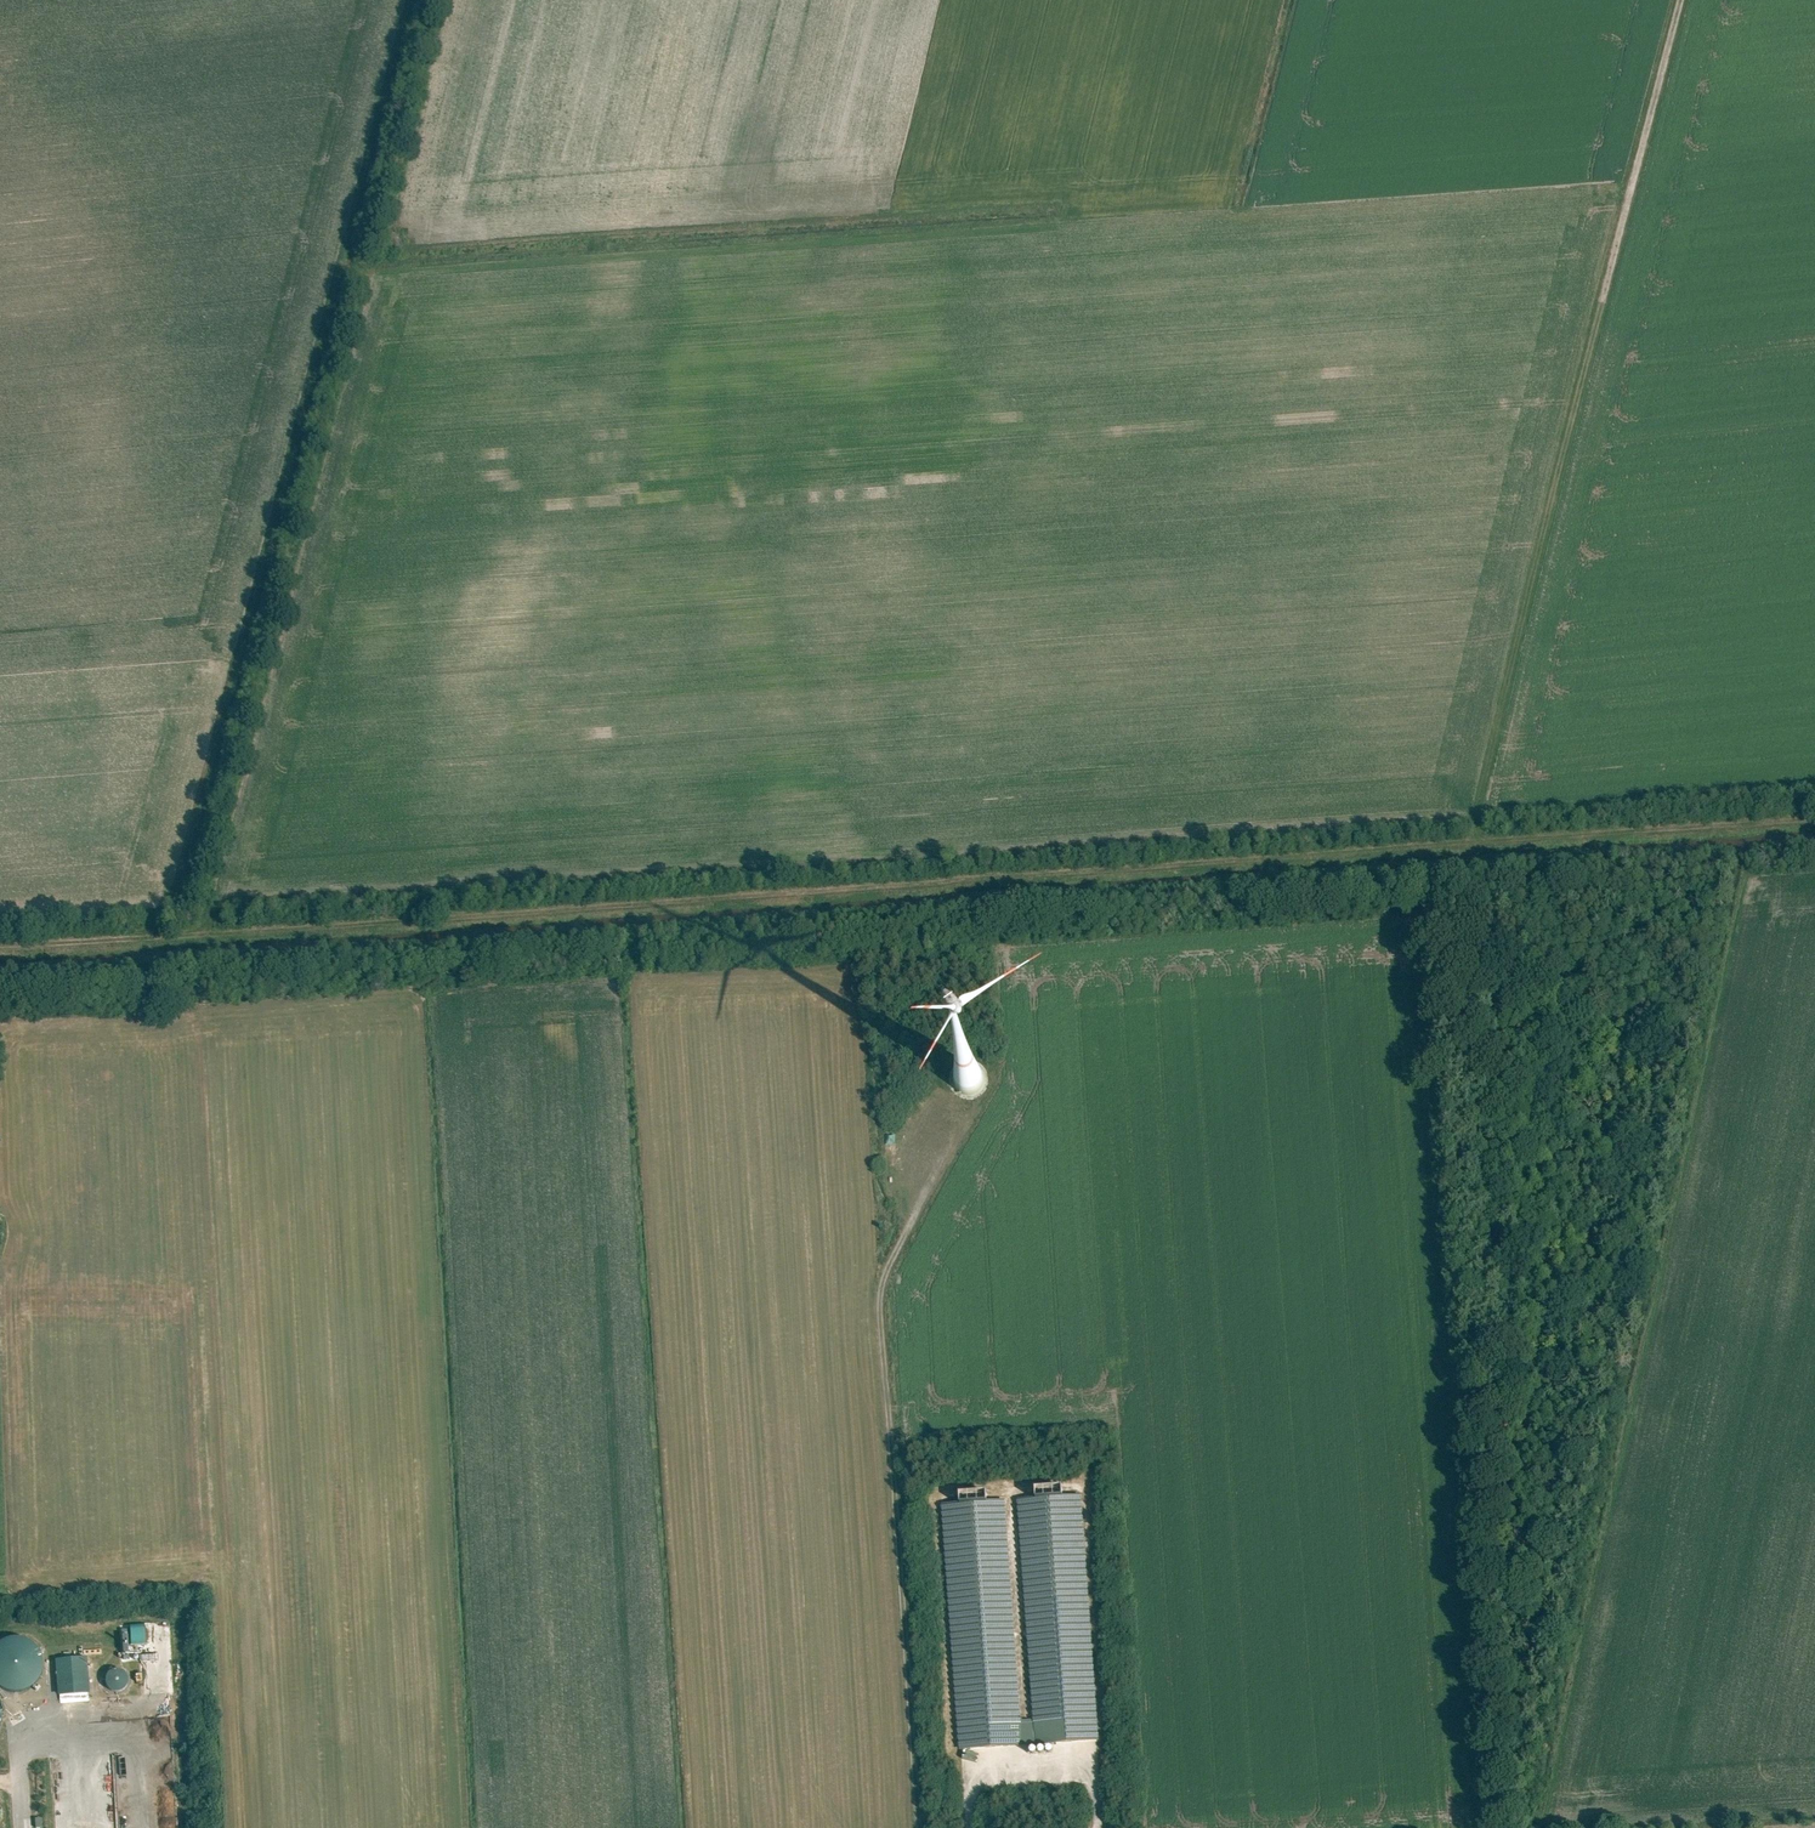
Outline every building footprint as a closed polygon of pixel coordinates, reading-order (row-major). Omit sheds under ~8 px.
[(974,1070),(963,1075),(971,1089),(981,1084),(974,1070)] [(1030,1740),(1096,1736),(1081,1494),(1015,1498),(1030,1740)] [(1005,1500),(940,1504),(956,1746),(1021,1742),(1005,1500)] [(148,1623),(134,1623),(134,1642),(148,1642),(148,1623)] [(122,1652),(134,1651),(133,1624),(121,1624),(122,1652)] [(0,1685),(8,1688),(18,1688),(27,1685),(35,1679),(40,1670),(42,1661),(40,1651),(36,1643),(28,1636),(19,1633),(9,1632),(1,1635),(0,1636),(0,1685)] [(88,1689),(85,1652),(53,1654),(56,1691),(88,1689)] [(103,1674),(103,1678),(105,1682),(107,1685),(111,1687),(115,1687),(119,1687),(122,1685),(125,1682),(126,1679),(127,1675),(126,1671),(124,1668),(121,1666),(118,1664),(114,1664),(111,1665),(107,1667),(105,1670),(103,1674)]
